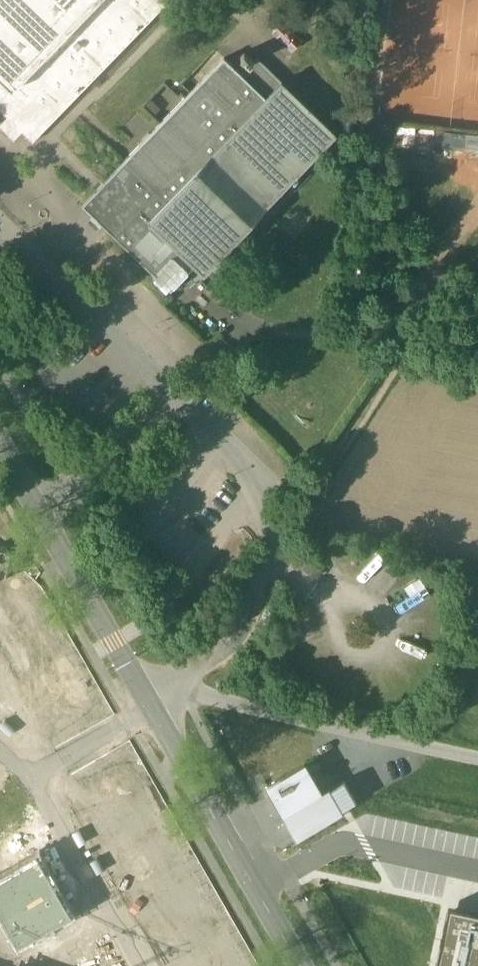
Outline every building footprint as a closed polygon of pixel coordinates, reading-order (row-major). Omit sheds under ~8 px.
[(10,118),(3,126),(16,139),(24,131),(35,142),(172,0),(0,0),(0,108),(10,118)] [(302,41),(284,23),(274,32),(292,51),(302,41)] [(254,63),(245,54),(241,58),(250,67),(254,63)] [(226,59),(85,207),(143,262),(173,290),(198,264),(205,270),(335,134),(277,78),(262,94),(242,75),(236,69),(226,59)] [(250,67),(242,75),(262,94),(277,78),(257,59),(254,63),(250,67)] [(311,573),(318,577),(322,571),(315,567),(311,573)] [(344,780),(329,788),(321,793),(304,764),(267,784),(296,835),(342,809),(356,800),(344,780)] [(18,946),(76,911),(39,849),(0,871),(0,916),(18,946)] [(435,965),(477,965),(477,912),(448,905),(435,965)]
